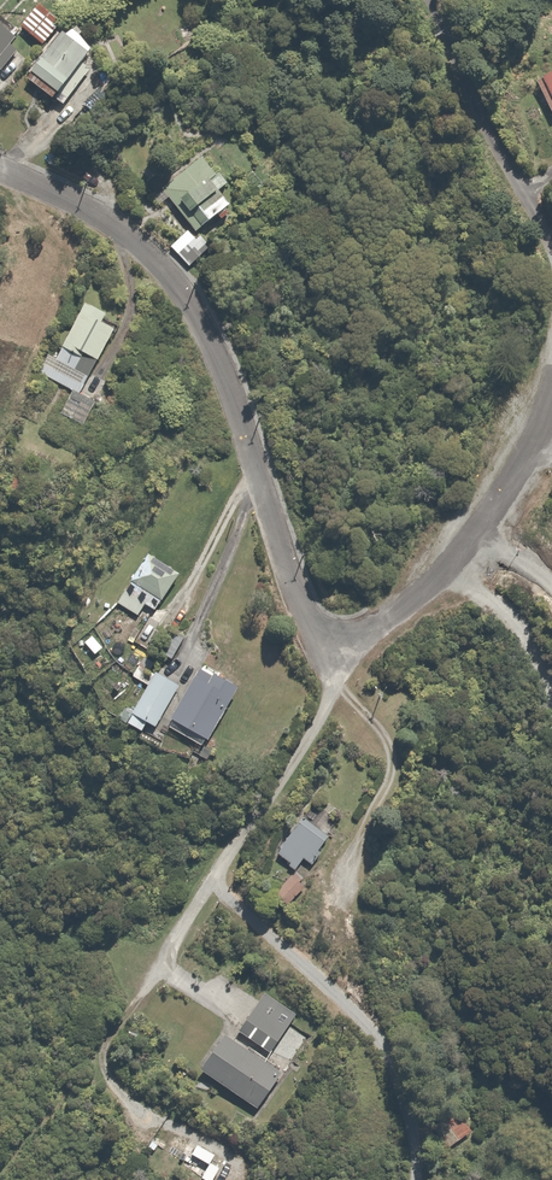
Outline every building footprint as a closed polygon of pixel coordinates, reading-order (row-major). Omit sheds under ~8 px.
[(45,5),(25,27),(49,48),(68,27),(45,5)] [(22,40),(28,34),(0,9),(0,66),(6,72),(24,52),(17,46),(22,40)] [(74,41),(70,37),(33,81),(65,108),(81,89),(75,85),(101,54),(79,35),(74,41)] [(540,74),(551,102),(551,69),(540,74)] [(201,236),(237,208),(225,193),(234,186),(227,176),(223,180),(208,160),(158,198),(164,206),(173,199),(200,234),(201,236)] [(194,233),(175,247),(191,268),(214,249),(208,242),(204,245),(194,233)] [(76,392),(82,395),(86,388),(100,362),(103,364),(120,332),(109,326),(114,317),(92,305),(61,360),(53,355),(44,371),(43,374),(76,392)] [(82,395),(76,392),(65,413),(88,426),(99,405),(82,395)] [(181,571),(148,550),(117,600),(140,615),(147,602),(157,609),(181,571)] [(181,678),(144,654),(132,673),(147,683),(130,709),(153,723),(181,678)] [(236,684),(215,670),(202,662),(191,680),(169,714),(203,736),(236,684)] [(303,854),(312,861),(321,848),(317,846),(327,832),(301,813),(275,849),(296,864),(303,854)] [(343,859),(333,852),(322,867),(332,874),(343,859)] [(294,869),(274,887),(286,900),(306,882),(294,869)] [(264,990),(238,1028),(270,1050),(296,1013),(264,990)] [(222,1029),(198,1063),(258,1104),(282,1069),(222,1029)] [(453,1107),(432,1125),(449,1145),(470,1127),(453,1107)] [(203,1142),(194,1154),(210,1164),(218,1152),(203,1142)]
